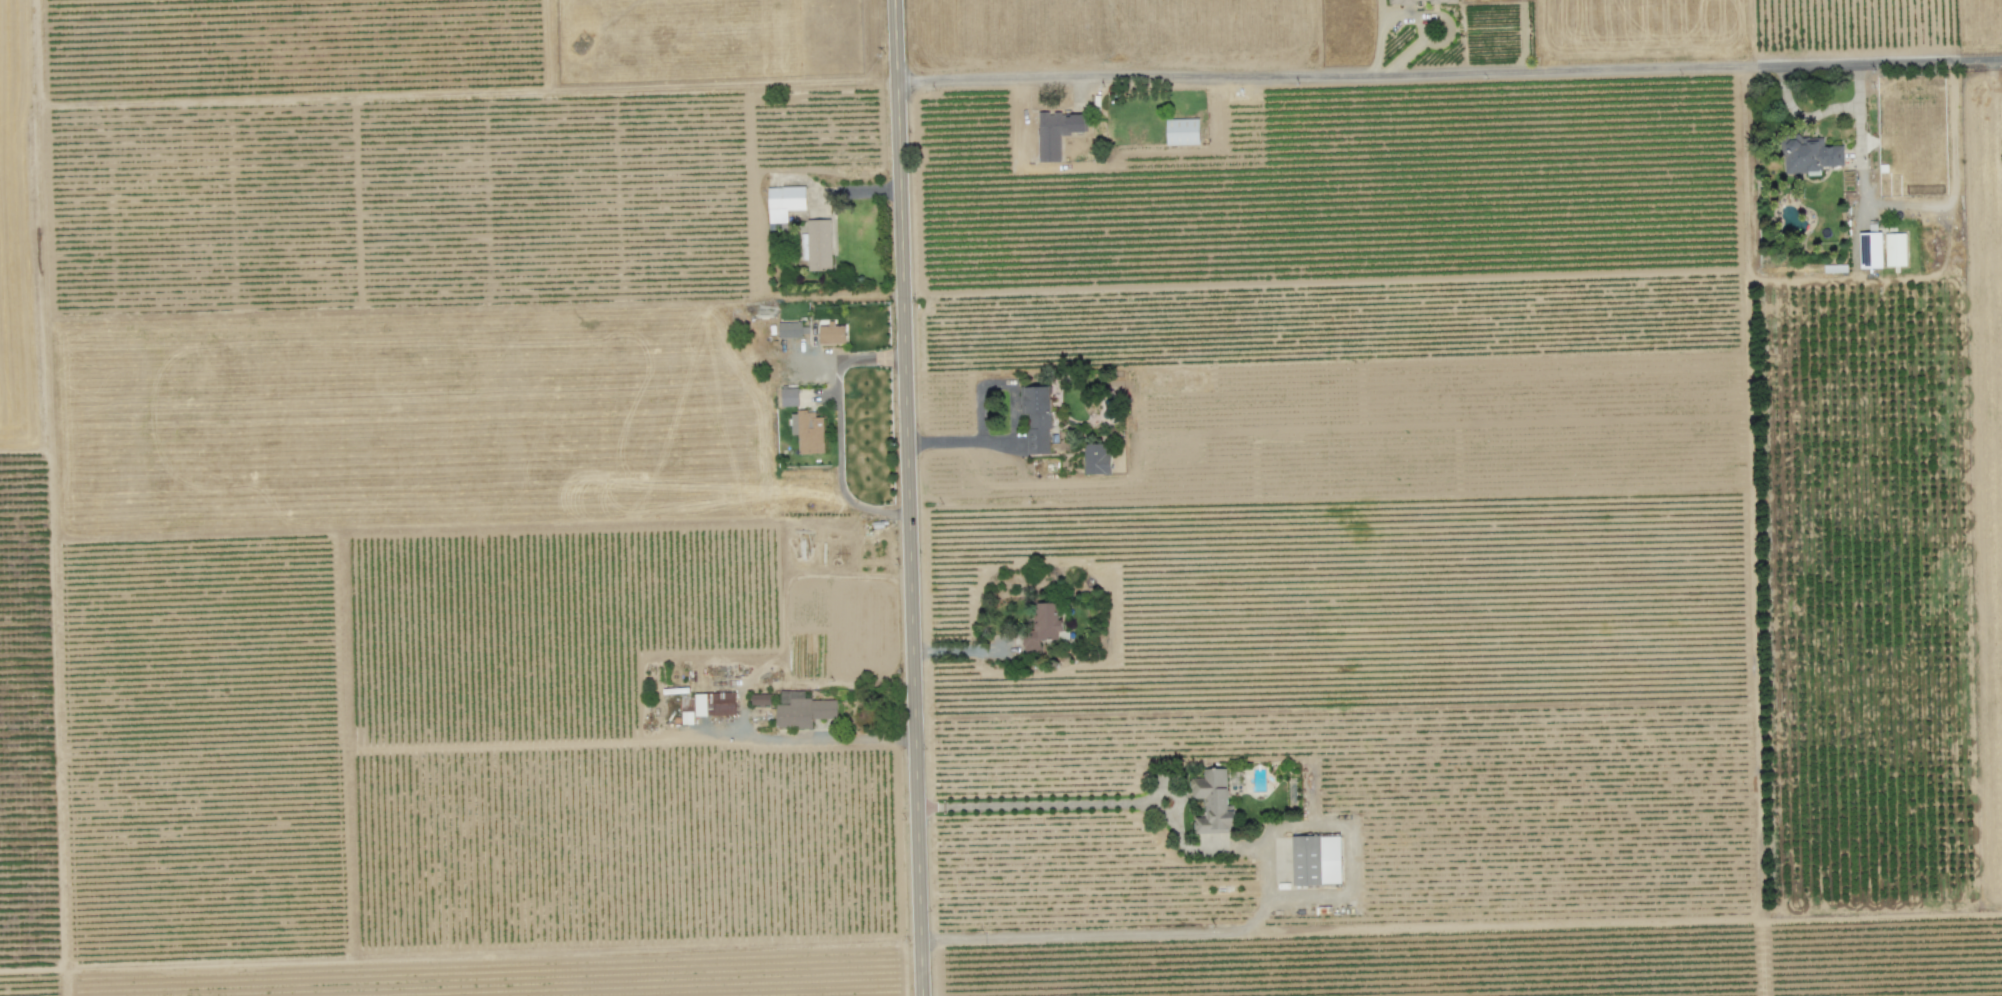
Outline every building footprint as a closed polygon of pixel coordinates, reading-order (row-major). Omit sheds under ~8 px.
[(1038,162),(1061,161),(1061,133),(1087,132),(1086,112),(1037,113),(1038,162)] [(1166,119),(1166,144),(1201,143),(1200,118),(1166,119)] [(1786,174),(1820,173),(1820,166),(1844,165),(1843,145),(1823,146),(1823,138),(1807,138),(1807,141),(1785,141),(1786,174)] [(806,186),(768,186),(768,222),(787,222),(787,209),(806,209),(806,186)] [(1882,233),(1860,233),(1860,269),(1883,268),(1882,233)] [(1906,266),(1905,233),(1885,233),(1885,266),(1906,266)] [(778,322),(778,337),(802,337),(801,321),(778,322)] [(846,325),(819,325),(819,343),(846,343),(846,325)] [(1027,454),(1052,453),(1049,385),(1024,386),(1027,454)] [(798,387),(781,388),(781,405),(799,405),(798,387)] [(823,417),(814,417),(814,411),(791,411),(792,434),(798,434),(798,453),(824,453),(823,417)] [(1083,444),(1083,474),(1110,473),(1110,443),(1083,444)] [(1039,639),(1062,638),(1061,619),(1057,620),(1057,602),(1036,603),(1037,629),(1021,630),(1023,653),(1040,652),(1039,639)] [(837,699),(804,699),(804,690),(780,690),(780,703),(776,703),(776,728),(812,727),(812,718),(838,718),(837,699)] [(735,691),(711,692),(712,715),(736,714),(735,691)] [(695,716),(708,715),(707,693),(695,693),(695,716)] [(770,694),(751,694),(751,704),(770,704),(770,694)] [(1228,832),(1228,825),(1234,825),(1234,810),(1228,810),(1228,768),(1203,768),(1203,778),(1191,778),(1191,798),(1204,798),(1204,816),(1194,816),(1194,833),(1228,832)] [(1292,836),(1292,884),(1342,883),(1341,835),(1292,836)]
